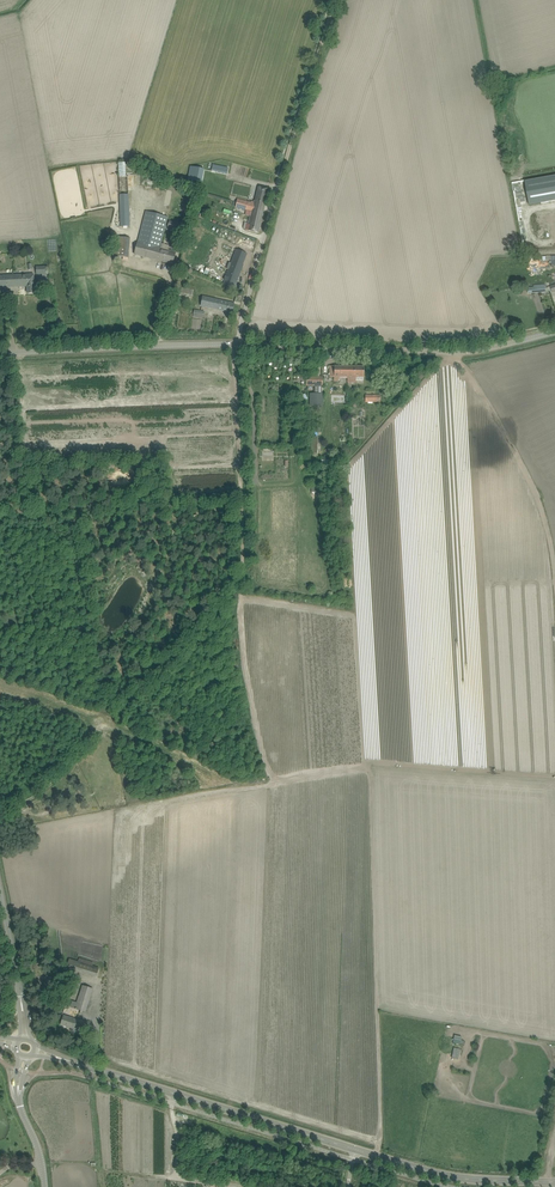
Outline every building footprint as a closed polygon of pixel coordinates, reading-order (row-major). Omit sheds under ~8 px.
[(226,174),(228,168),(205,164),(204,170),(226,174)] [(187,180),(201,183),(204,169),(190,166),(187,180)] [(119,176),(121,227),(130,226),(128,176),(119,176)] [(525,181),(529,205),(554,200),(554,176),(525,181)] [(237,199),(236,204),(264,211),(269,189),(263,188),(259,186),(255,201),(254,200),(253,202),(251,201),(251,202),(237,199)] [(264,211),(236,204),(235,207),(252,211),(249,223),(247,223),(245,230),(258,233),(264,211)] [(174,258),(176,252),(168,250),(169,246),(162,244),(161,243),(168,217),(146,211),(136,248),(135,254),(173,264),(174,258)] [(167,227),(184,232),(186,225),(169,221),(167,227)] [(123,233),(122,237),(115,236),(113,256),(120,257),(128,258),(131,238),(129,238),(129,234),(123,233)] [(223,284),(229,286),(234,288),(247,254),(236,250),(231,264),(228,263),(227,266),(230,267),(223,284)] [(554,265),(554,255),(542,256),(542,259),(550,259),(551,266),(554,265)] [(27,286),(27,294),(35,293),(35,287),(34,274),(0,276),(0,288),(27,286)] [(532,292),(545,291),(545,284),(534,285),(534,287),(529,287),(529,293),(532,292)] [(181,287),(179,295),(191,297),(193,290),(181,287)] [(203,297),(202,300),(201,306),(232,313),(234,304),(203,297)] [(338,377),(348,377),(354,377),(354,366),(330,366),(330,372),(330,377),(334,377),(334,381),(338,381),(338,377)] [(348,377),(348,382),(356,382),(356,377),(364,377),(364,372),(364,366),(354,366),(354,377),(348,377)] [(306,385),(323,386),(323,377),(307,377),(306,385)] [(66,968),(78,971),(96,977),(99,968),(81,962),(69,958),(66,968)] [(75,1009),(87,1012),(94,989),(82,985),(75,1009)] [(64,1015),(63,1019),(61,1024),(75,1029),(77,1025),(82,1027),(84,1021),(78,1019),(78,1020),(64,1015)] [(457,1060),(460,1049),(453,1047),(451,1058),(457,1060)]
